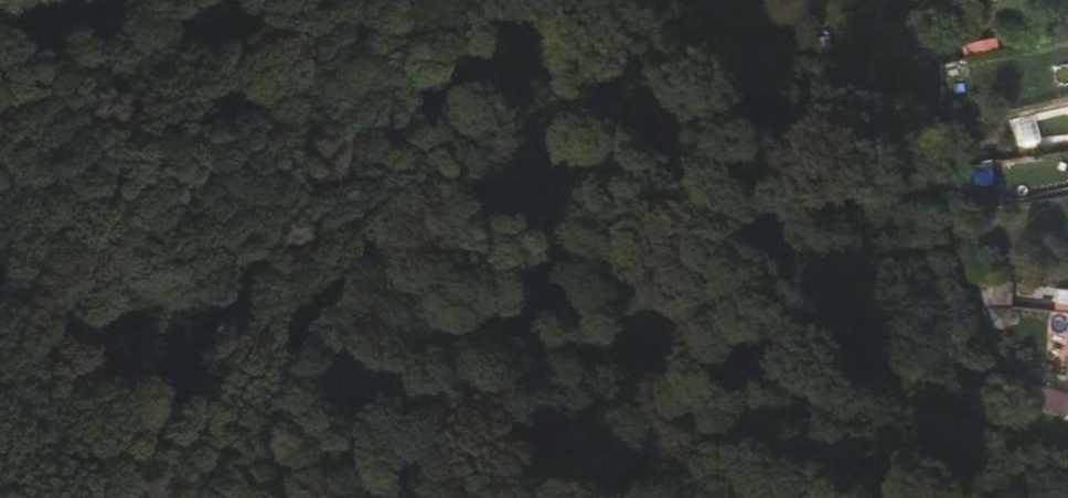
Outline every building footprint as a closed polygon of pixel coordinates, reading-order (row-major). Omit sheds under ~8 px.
[(1067,407),(1067,395),(1044,387),(1023,385),(1041,406),(1058,412),(1063,414),(1067,407)]
